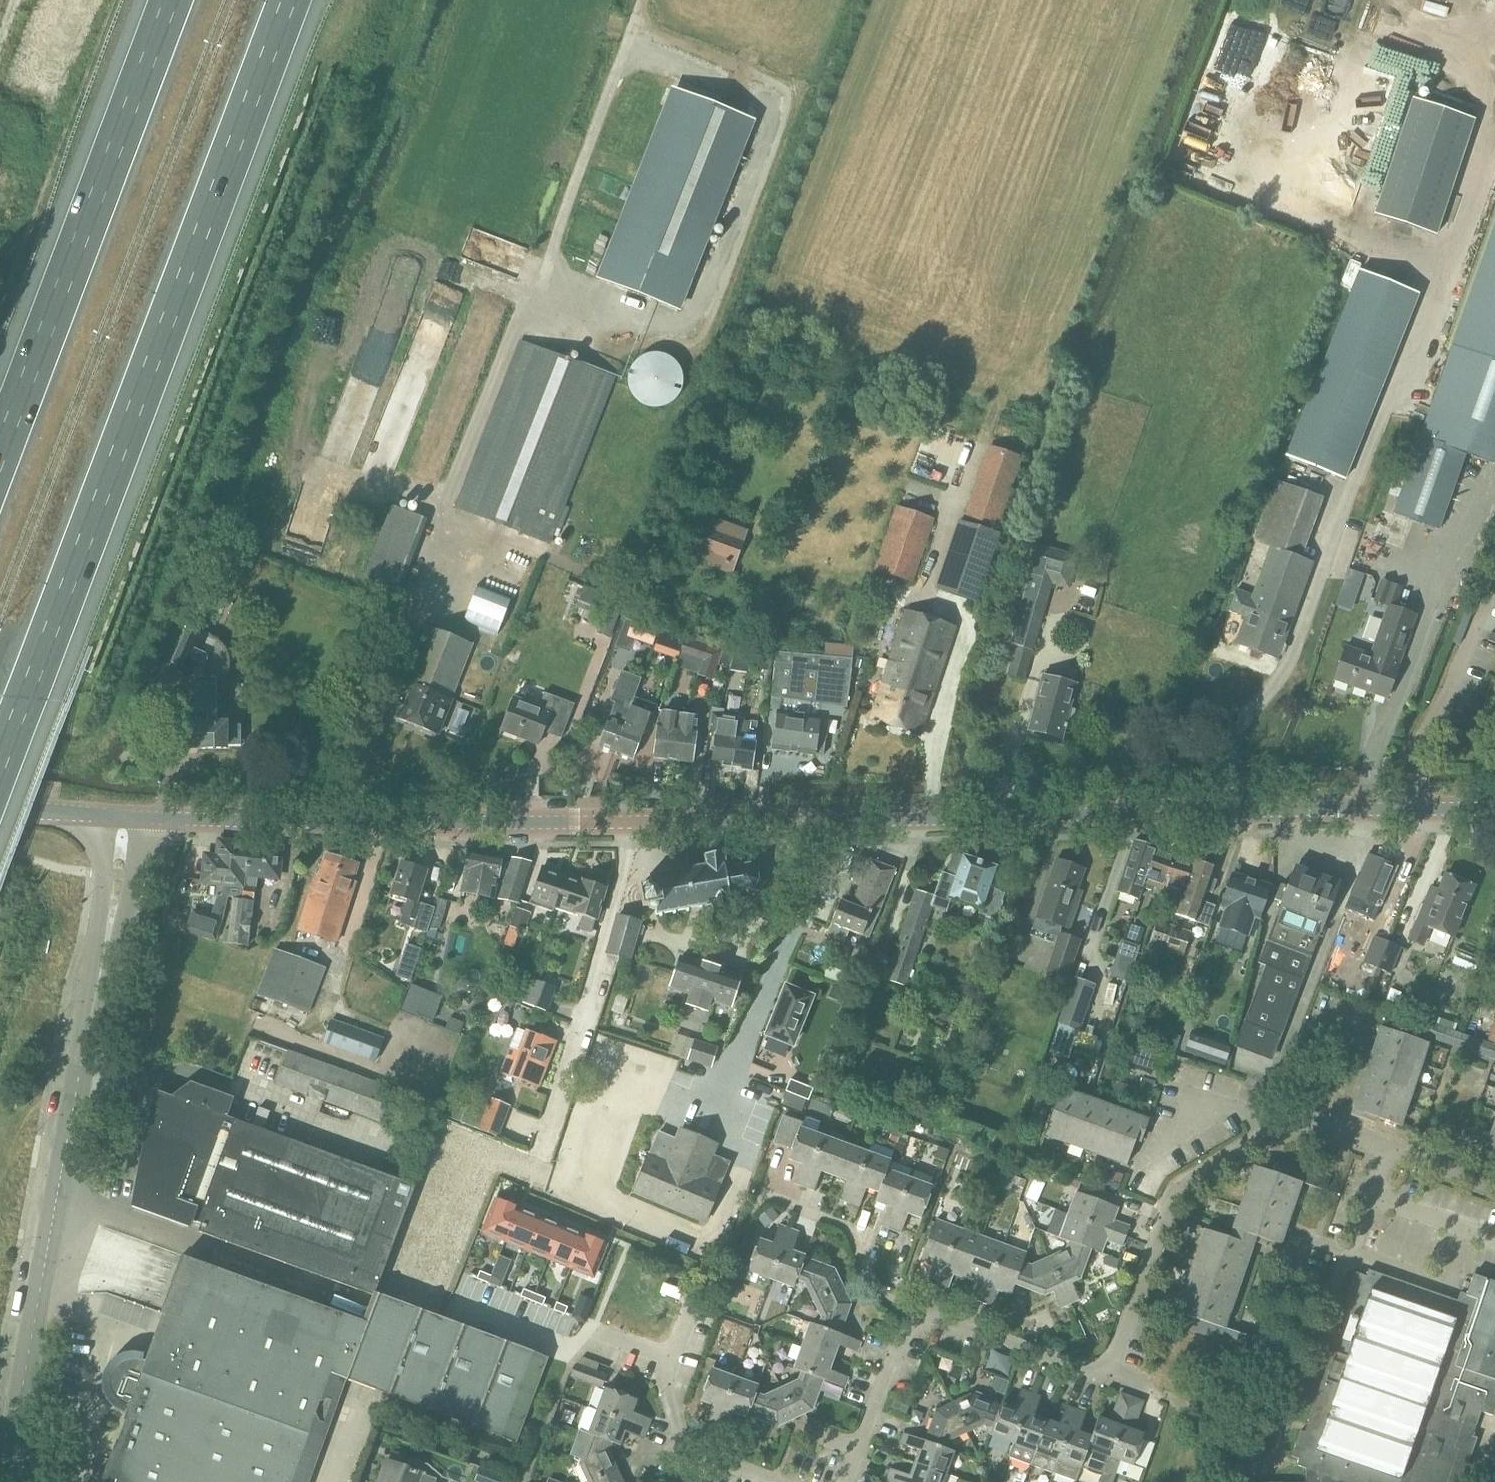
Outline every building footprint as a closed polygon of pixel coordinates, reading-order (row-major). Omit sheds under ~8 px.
[(680,311),(755,120),(671,87),(596,278),(680,311)] [(1437,235),(1476,119),(1413,98),(1375,214),(1437,235)] [(1398,497),(1393,513),(1440,530),(1466,454),(1494,464),(1494,225),(1452,345),(1410,465),(1399,462),(1389,494),(1398,497)] [(1358,270),(1284,455),(1347,480),(1420,294),(1358,270)] [(551,545),(617,377),(520,340),(455,508),(551,545)] [(680,394),(682,390),(683,385),(684,380),(683,376),(682,371),(680,367),(677,363),(674,359),(670,356),(666,354),(661,353),(656,353),(651,353),(647,354),(642,356),(638,359),(635,363),(632,367),(630,371),(629,376),(628,380),(629,385),(630,390),(632,394),(635,398),(638,401),(642,404),(647,406),(651,408),(656,408),(661,408),(666,406),(670,404),(674,401),(677,398),(680,394)] [(964,518),(998,529),(1023,457),(989,445),(964,518)] [(1229,611),(1246,617),(1236,644),(1278,659),(1313,562),(1301,558),(1324,497),(1276,480),(1253,541),(1270,547),(1252,594),(1239,589),(1238,590),(1237,590),(1229,611)] [(392,505),(365,574),(397,586),(424,517),(392,505)] [(875,571),(913,584),(935,519),(896,506),(875,571)] [(696,547),(737,562),(748,530),(707,516),(696,547)] [(1001,534),(958,521),(936,589),(978,603),(1001,534)] [(1004,642),(996,671),(1007,675),(1024,679),(1051,581),(1068,586),(1075,557),(1029,545),(1006,628),(1002,641),(1004,642)] [(1346,646),(1334,679),(1387,698),(1399,663),(1416,614),(1396,606),(1404,587),(1381,579),(1373,601),(1387,606),(1370,654),(1346,646)] [(462,620),(497,633),(509,598),(475,586),(462,620)] [(596,614),(604,593),(585,586),(577,607),(596,614)] [(611,596),(597,633),(610,638),(624,601),(611,596)] [(876,667),(887,670),(871,719),(920,735),(956,626),(905,610),(889,661),(878,657),(876,667)] [(637,622),(633,636),(656,643),(660,630),(637,622)] [(407,682),(406,681),(392,716),(438,734),(452,699),(451,699),(473,644),(428,626),(407,682)] [(183,646),(173,671),(196,681),(196,705),(186,705),(187,720),(178,720),(178,747),(186,747),(186,748),(227,748),(227,746),(241,745),(241,725),(229,725),(229,720),(229,714),(218,715),(218,683),(225,682),(228,676),(230,670),(231,665),(231,661),(230,655),(229,652),(227,649),(225,646),(222,642),(219,640),(219,638),(192,628),(191,630),(185,647),(183,646)] [(661,630),(655,648),(679,656),(685,638),(661,630)] [(687,632),(685,638),(680,654),(703,662),(708,646),(710,639),(687,632)] [(703,662),(698,675),(713,680),(723,651),(708,646),(703,662)] [(774,749),(814,755),(815,755),(823,756),(826,738),(818,737),(821,717),(819,716),(821,704),(847,708),(852,669),(851,669),(853,658),(777,652),(776,662),(775,662),(772,697),(784,699),(782,711),(779,711),(774,749)] [(749,656),(735,654),(730,671),(747,673),(748,666),(749,656)] [(748,666),(757,667),(757,669),(770,671),(772,658),(749,656),(748,666)] [(616,704),(600,745),(615,751),(635,698),(642,680),(622,673),(611,702),(616,704)] [(1077,684),(1043,675),(1029,729),(1063,738),(1065,727),(1067,727),(1068,724),(1066,724),(1067,720),(1073,722),(1076,709),(1070,707),(1077,684)] [(538,744),(543,731),(561,738),(575,704),(545,692),(540,706),(515,696),(503,727),(519,734),(518,736),(538,744)] [(635,698),(615,751),(633,758),(643,732),(646,733),(656,707),(635,698)] [(660,725),(655,757),(673,760),(681,715),(685,715),(685,710),(668,708),(667,713),(664,712),(662,725),(660,725)] [(712,763),(712,765),(732,768),(739,721),(740,716),(725,713),(725,709),(713,708),(710,727),(717,728),(714,750),(710,750),(709,763),(712,763)] [(685,715),(681,715),(673,760),(693,763),(697,729),(696,729),(698,711),(686,709),(685,710),(685,715)] [(756,736),(758,722),(751,720),(751,723),(739,721),(732,768),(752,770),(757,736),(756,736)] [(1157,847),(1136,840),(1118,892),(1139,899),(1143,887),(1145,882),(1157,847)] [(224,882),(222,895),(233,897),(244,898),(246,883),(251,845),(221,841),(219,857),(207,855),(204,879),(224,882)] [(229,929),(224,929),(223,943),(249,946),(256,888),(257,888),(258,876),(261,877),(262,873),(277,875),(281,849),(251,845),(246,883),(244,898),(233,897),(229,929)] [(1157,847),(1145,882),(1143,887),(1151,890),(1152,886),(1163,890),(1176,853),(1157,847)] [(494,897),(502,856),(471,850),(462,891),(494,897)] [(656,909),(658,916),(661,915),(662,917),(665,917),(664,915),(675,913),(675,915),(679,914),(679,912),(688,911),(689,913),(692,912),(692,910),(702,908),(703,910),(705,910),(705,908),(714,906),(715,915),(737,911),(734,894),(738,893),(738,895),(741,895),(741,893),(746,892),(746,894),(749,893),(749,891),(754,890),(754,892),(757,891),(756,890),(760,883),(762,883),(762,880),(760,880),(759,872),(761,870),(759,868),(757,869),(752,865),(753,863),(751,862),(750,865),(746,865),(745,863),(743,864),(743,865),(736,866),(736,865),(734,865),(734,866),(729,867),(726,851),(705,854),(706,864),(697,866),(697,865),(694,865),(694,866),(692,867),(691,860),(683,862),(684,868),(682,869),(682,867),(679,868),(680,869),(670,870),(667,870),(667,871),(656,873),(656,872),(653,872),(653,874),(650,875),(652,885),(640,887),(643,907),(650,906),(651,910),(656,909)] [(917,891),(887,979),(905,986),(932,907),(947,912),(952,897),(981,907),(980,912),(998,918),(1004,902),(1002,901),(1005,893),(990,887),(996,868),(964,856),(954,853),(947,874),(942,873),(934,897),(917,891)] [(1163,890),(1173,893),(1171,901),(1180,904),(1181,900),(1196,860),(1176,853),(1163,890)] [(320,875),(317,874),(299,930),(337,942),(356,882),(353,881),(358,864),(327,854),(320,875)] [(1368,855),(1354,887),(1352,894),(1381,906),(1397,867),(1368,855)] [(860,856),(850,880),(860,884),(852,905),(871,913),(878,916),(896,869),(870,859),(870,860),(860,856)] [(532,861),(513,858),(500,898),(518,901),(532,861)] [(1065,862),(1057,859),(1037,917),(1070,929),(1083,891),(1079,890),(1086,869),(1077,866),(1075,862),(1070,860),(1065,862)] [(1209,926),(1216,906),(1203,902),(1207,891),(1213,893),(1217,880),(1211,878),(1215,867),(1196,860),(1181,900),(1180,904),(1176,915),(1209,926)] [(403,861),(392,893),(407,898),(402,913),(418,918),(414,928),(427,932),(435,907),(416,901),(427,869),(403,861)] [(1259,962),(1267,965),(1252,1005),(1270,1012),(1318,874),(1296,865),(1288,887),(1280,884),(1275,900),(1282,902),(1259,962)] [(546,869),(541,867),(531,903),(553,910),(554,908),(553,908),(564,873),(546,867),(546,869)] [(575,913),(583,915),(579,928),(592,933),(596,919),(597,919),(606,887),(564,873),(553,908),(554,908),(553,910),(554,908),(574,915),(575,913)] [(1435,902),(1429,900),(1412,938),(1424,943),(1430,927),(1454,937),(1476,885),(1447,873),(1435,902)] [(1270,886),(1234,874),(1223,906),(1226,907),(1220,926),(1248,936),(1254,917),(1259,919),(1270,886)] [(1289,1020),(1340,882),(1318,874),(1270,1012),(1289,1020)] [(852,905),(841,901),(827,935),(840,940),(845,928),(869,938),(878,916),(871,913),(852,905)] [(515,907),(509,927),(525,932),(531,912),(515,907)] [(188,930),(215,939),(221,920),(194,911),(188,930)] [(637,923),(618,917),(608,953),(627,959),(634,934),(637,935),(640,927),(636,926),(637,923)] [(1168,924),(1159,921),(1141,969),(1152,973),(1161,946),(1162,946),(1163,946),(1161,945),(1168,924)] [(1161,945),(1163,946),(1162,946),(1184,954),(1191,933),(1168,924),(1161,945)] [(1059,932),(1045,972),(1068,980),(1082,940),(1059,932)] [(1379,969),(1389,942),(1374,936),(1363,963),(1379,969)] [(1129,982),(1141,946),(1122,940),(1110,976),(1129,982)] [(1389,942),(1379,969),(1391,974),(1402,947),(1389,942)] [(308,1012),(325,968),(275,949),(258,994),(308,1012)] [(731,1006),(740,978),(680,959),(671,987),(692,994),(689,1005),(706,1010),(710,999),(731,1006)] [(400,963),(396,975),(410,979),(414,967),(400,963)] [(822,978),(851,989),(856,977),(827,965),(822,978)] [(1074,976),(1058,1024),(1062,1025),(1077,1031),(1080,1032),(1096,984),(1074,976)] [(532,978),(523,1003),(548,1013),(557,987),(532,978)] [(787,984),(767,1034),(793,1044),(813,995),(787,984)] [(1252,1005),(1245,1023),(1235,1047),(1273,1062),(1289,1020),(1270,1012),(1252,1005)] [(321,1043),(375,1062),(375,1061),(380,1063),(388,1038),(346,1023),(346,1025),(330,1019),(321,1043)] [(1432,1025),(1428,1036),(1494,1059),(1494,1046),(1432,1025)] [(1374,1123),(1376,1117),(1401,1126),(1428,1043),(1381,1027),(1352,1115),(1374,1123)] [(520,1050),(511,1046),(501,1072),(539,1087),(557,1041),(527,1030),(520,1050)] [(1194,1030),(1186,1052),(1227,1065),(1235,1043),(1194,1030)] [(695,1040),(689,1059),(712,1067),(718,1048),(695,1040)] [(1158,1054),(1131,1046),(1126,1061),(1153,1070),(1158,1054)] [(381,1122),(393,1089),(289,1050),(277,1083),(381,1122)] [(791,1080),(787,1091),(807,1099),(809,1100),(813,1089),(791,1080)] [(1031,1152),(1056,1085),(1044,1081),(1019,1147),(1031,1152)] [(1112,1094),(1133,1101),(1137,1088),(1117,1081),(1112,1094)] [(375,1295),(416,1186),(264,1130),(271,1111),(259,1107),(252,1126),(228,1117),(235,1098),(191,1082),(172,1096),(160,1092),(152,1113),(149,1112),(133,1199),(202,1225),(199,1232),(373,1295),(375,1295)] [(1265,1086),(1261,1095),(1270,1098),(1274,1089),(1265,1086)] [(1149,1119),(1062,1087),(1044,1135),(1127,1165),(1136,1140),(1141,1142),(1149,1119)] [(787,1091),(782,1103),(802,1111),(807,1099),(787,1091)] [(448,1097),(442,1114),(461,1121),(467,1106),(467,1104),(448,1097)] [(492,1098),(486,1112),(480,1128),(499,1135),(510,1105),(492,1098)] [(467,1106),(461,1121),(480,1128),(486,1112),(467,1106)] [(790,1159),(802,1163),(795,1182),(805,1186),(824,1136),(802,1128),(804,1123),(802,1122),(803,1121),(790,1116),(789,1117),(786,1116),(776,1143),(794,1149),(790,1159)] [(1494,1158),(1494,1124),(1485,1154),(1494,1158)] [(682,1130),(678,1140),(660,1133),(649,1157),(634,1192),(707,1222),(721,1187),(731,1163),(713,1155),(718,1145),(705,1140),(708,1132),(697,1128),(694,1135),(682,1130)] [(847,1144),(824,1136),(805,1186),(815,1190),(822,1171),(835,1176),(847,1144)] [(851,1202),(846,1214),(856,1217),(860,1206),(867,1188),(879,1192),(888,1170),(895,1151),(873,1143),(869,1152),(851,1202)] [(835,1176),(848,1180),(841,1199),(851,1202),(869,1152),(847,1144),(835,1176)] [(1182,1314),(1181,1316),(1178,1324),(1245,1347),(1249,1336),(1225,1328),(1254,1242),(1278,1250),(1301,1182),(1325,1190),(1329,1178),(1279,1162),(1276,1173),(1255,1166),(1231,1238),(1206,1229),(1178,1313),(1182,1314)] [(875,1201),(888,1206),(881,1225),(891,1228),(910,1178),(888,1170),(879,1192),(875,1201)] [(933,1187),(910,1178),(891,1228),(901,1232),(908,1213),(922,1218),(933,1187)] [(1118,1206),(1078,1191),(1069,1214),(1127,1236),(1130,1225),(1114,1219),(1118,1206)] [(496,1199),(483,1231),(506,1241),(519,1209),(496,1199)] [(519,1209),(506,1241),(528,1250),(541,1218),(519,1209)] [(1061,1237),(1070,1240),(1091,1248),(1102,1252),(1107,1239),(1123,1245),(1127,1236),(1069,1214),(1061,1237)] [(541,1218),(528,1250),(550,1259),(563,1227),(541,1218)] [(921,1261),(935,1266),(928,1282),(938,1286),(960,1228),(937,1219),(921,1261)] [(751,1262),(749,1269),(760,1274),(758,1280),(768,1283),(770,1277),(771,1278),(790,1228),(780,1224),(773,1243),(760,1238),(751,1262)] [(563,1227),(550,1259),(571,1268),(584,1235),(563,1227)] [(800,1232),(790,1228),(771,1278),(794,1286),(797,1279),(805,1258),(806,1255),(793,1251),(800,1232)] [(982,1236),(960,1228),(938,1286),(947,1289),(953,1273),(967,1278),(982,1236)] [(584,1235),(571,1268),(594,1277),(607,1245),(584,1235)] [(967,1278),(979,1282),(973,1299),(983,1303),(1005,1245),(982,1236),(967,1278)] [(1070,1240),(1067,1248),(1050,1257),(1071,1303),(1080,1298),(1072,1282),(1081,1278),(1091,1248),(1070,1240)] [(1028,1253),(1005,1245),(983,1303),(992,1306),(999,1289),(1012,1294),(1016,1284),(1024,1262),(1028,1253)] [(184,1256),(176,1278),(149,1354),(135,1352),(125,1353),(116,1357),(112,1361),(325,1439),(347,1377),(517,1439),(547,1358),(375,1295),(373,1295),(364,1321),(184,1256)] [(1016,1284),(1046,1295),(1054,1291),(1062,1307),(1071,1303),(1050,1257),(1032,1265),(1024,1262),(1016,1284)] [(805,1258),(797,1279),(805,1282),(813,1300),(843,1287),(835,1269),(805,1258)] [(1468,1292),(1462,1290),(1459,1300),(1370,1269),(1367,1276),(1356,1272),(1343,1309),(1347,1310),(1305,1432),(1301,1430),(1293,1455),(1300,1458),(1298,1465),(1306,1468),(1306,1481),(1464,1481),(1480,1437),(1474,1435),(1478,1424),(1476,1423),(1481,1410),(1494,1415),(1494,1282),(1474,1274),(1468,1292)] [(480,1271),(477,1278),(489,1283),(492,1276),(480,1271)] [(492,1276),(489,1283),(500,1287),(503,1280),(492,1276)] [(813,1300),(821,1317),(817,1325),(840,1334),(851,1305),(843,1287),(813,1300)] [(524,1289),(521,1296),(532,1301),(535,1293),(524,1289)] [(535,1293),(532,1301),(543,1305),(546,1298),(535,1293)] [(557,1302),(554,1310),(565,1314),(568,1307),(557,1302)] [(861,1342),(840,1334),(817,1325),(811,1323),(802,1346),(834,1358),(839,1345),(857,1352),(861,1342)] [(794,1368),(800,1371),(823,1380),(844,1387),(847,1377),(829,1370),(834,1358),(802,1346),(794,1368)] [(325,1439),(112,1361),(109,1363),(104,1372),(103,1382),(104,1391),(108,1400),(115,1407),(126,1414),(103,1480),(104,1481),(309,1481),(325,1439)] [(576,1365),(572,1376),(602,1387),(606,1375),(576,1365)] [(701,1399),(713,1404),(706,1423),(716,1427),(735,1377),(712,1368),(701,1399)] [(800,1371),(797,1380),(779,1389),(793,1417),(812,1409),(823,1380),(800,1371)] [(758,1385),(735,1377),(716,1427),(727,1431),(734,1412),(746,1417),(747,1415),(754,1394),(758,1385)] [(637,1399),(606,1388),(598,1411),(648,1429),(651,1418),(632,1411),(637,1399)] [(994,1427),(994,1426),(991,1434),(1014,1443),(1031,1392),(1021,1388),(1014,1407),(1002,1403),(1002,1405),(1002,1406),(994,1427)] [(762,1397),(754,1394),(747,1415),(776,1425),(793,1417),(779,1389),(762,1397)] [(971,1394),(954,1402),(967,1432),(985,1423),(994,1426),(994,1427),(1002,1406),(1002,1405),(989,1401),(991,1397),(976,1391),(975,1396),(971,1394)] [(1031,1392),(1014,1443),(1008,1457),(1030,1465),(1047,1419),(1035,1414),(1042,1396),(1031,1392)] [(1093,1436),(1082,1464),(1104,1472),(1104,1473),(1132,1397),(1121,1393),(1110,1421),(1100,1417),(1093,1436)] [(1104,1472),(1100,1481),(1113,1481),(1115,1477),(1114,1476),(1120,1460),(1134,1465),(1145,1434),(1133,1429),(1144,1401),(1132,1397),(1104,1473),(1104,1472)] [(936,1410),(925,1440),(925,1441),(947,1449),(950,1440),(967,1432),(954,1402),(936,1410)] [(1059,1424),(1047,1419),(1030,1465),(1053,1473),(1077,1409),(1066,1405),(1059,1424)] [(598,1411),(588,1407),(584,1410),(578,1427),(579,1430),(590,1433),(591,1434),(612,1441),(612,1442),(620,1445),(625,1432),(644,1439),(648,1429),(598,1411)] [(1087,1413),(1077,1409),(1053,1473),(1076,1481),(1082,1464),(1093,1436),(1080,1431),(1087,1413)] [(570,1455),(582,1459),(580,1464),(588,1481),(617,1469),(609,1451),(612,1442),(612,1441),(591,1434),(590,1433),(579,1430),(570,1455)] [(900,1443),(920,1450),(915,1462),(946,1474),(946,1473),(955,1451),(947,1449),(925,1441),(925,1440),(904,1433),(900,1443)] [(382,1481),(418,1481),(421,1474),(389,1462),(382,1481)] [(891,1467),(888,1477),(900,1481),(957,1481),(959,1478),(946,1473),(946,1474),(915,1462),(911,1475),(891,1467)] [(475,1479),(480,1481),(483,1481),(501,1481),(503,1475),(485,1469),(480,1467),(475,1479)] [(588,1481),(624,1481),(617,1469),(588,1481)]
